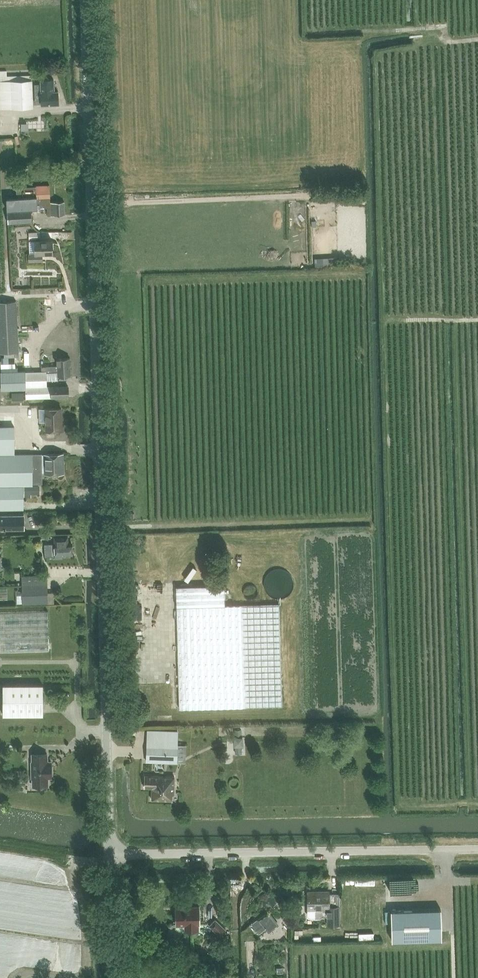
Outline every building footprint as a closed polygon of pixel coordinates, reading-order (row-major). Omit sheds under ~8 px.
[(0,81),(0,108),(33,107),(33,105),(33,100),(32,79),(0,81)] [(34,84),(35,100),(33,100),(33,105),(58,103),(58,91),(54,91),(53,79),(41,80),(41,84),(34,84)] [(17,197),(6,198),(7,211),(7,222),(31,221),(31,208),(47,208),(47,202),(50,202),(49,185),(36,186),(37,193),(18,194),(17,195),(17,197)] [(50,202),(47,202),(47,208),(47,215),(55,215),(64,214),(64,201),(50,202)] [(41,255),(52,255),(52,241),(34,242),(28,242),(28,255),(28,263),(42,262),(41,255)] [(17,355),(15,301),(0,302),(0,354),(3,354),(3,357),(0,357),(0,358),(0,367),(14,366),(13,355),(17,355)] [(47,366),(48,376),(61,375),(60,365),(65,365),(64,350),(44,351),(45,366),(47,366)] [(0,372),(0,374),(1,390),(25,389),(25,399),(68,397),(67,385),(47,386),(47,380),(46,380),(46,371),(41,372),(41,371),(24,371),(0,372)] [(61,408),(45,408),(46,414),(46,430),(63,430),(63,417),(62,417),(61,408)] [(44,481),(44,473),(44,454),(14,455),(14,412),(0,412),(0,507),(23,507),(23,482),(44,481)] [(62,454),(44,454),(44,473),(62,473),(62,454)] [(0,514),(0,527),(24,527),(24,514),(0,514)] [(53,543),(43,544),(44,557),(54,556),(54,558),(61,557),(61,555),(71,554),(70,542),(67,542),(66,536),(53,537),(53,543)] [(292,586),(292,583),(292,580),(291,577),(290,575),(288,573),(286,571),(283,570),(281,569),(278,569),(275,569),(272,570),(270,571),(268,573),(266,575),(265,578),(264,580),(264,583),(264,586),(265,589),(266,591),(268,593),(270,595),(273,596),(275,597),(278,597),(281,597),(284,596),(286,595),(288,593),(290,591),(291,588),(292,586)] [(47,583),(23,584),(23,604),(47,603),(47,583)] [(223,585),(175,586),(176,606),(224,605),(223,585)] [(176,606),(179,708),(282,705),(278,603),(224,605),(176,606)] [(49,650),(47,611),(0,612),(0,651),(49,650)] [(2,685),(3,715),(43,715),(43,684),(2,685)] [(243,753),(243,737),(234,737),(234,753),(243,753)] [(146,761),(176,762),(177,744),(147,743),(146,761)] [(31,762),(31,778),(32,778),(33,786),(48,785),(48,778),(52,778),(51,761),(47,761),(47,753),(32,754),(32,762),(31,762)] [(174,776),(144,775),(144,787),(152,787),(151,799),(171,800),(171,793),(173,793),(174,776)] [(328,890),(308,891),(308,909),(314,909),(314,916),(316,918),(318,918),(320,918),(322,917),(323,916),(327,916),(327,925),(339,925),(339,905),(339,893),(333,893),(330,893),(330,890),(328,890)] [(199,906),(175,907),(176,924),(179,924),(179,927),(181,929),(182,930),(185,930),(185,931),(199,931),(199,924),(200,924),(199,906)] [(441,909),(391,910),(392,940),(442,939),(441,909)] [(226,929),(215,918),(209,925),(220,935),(226,929)] [(259,934),(269,927),(263,918),(252,925),(259,934)]
